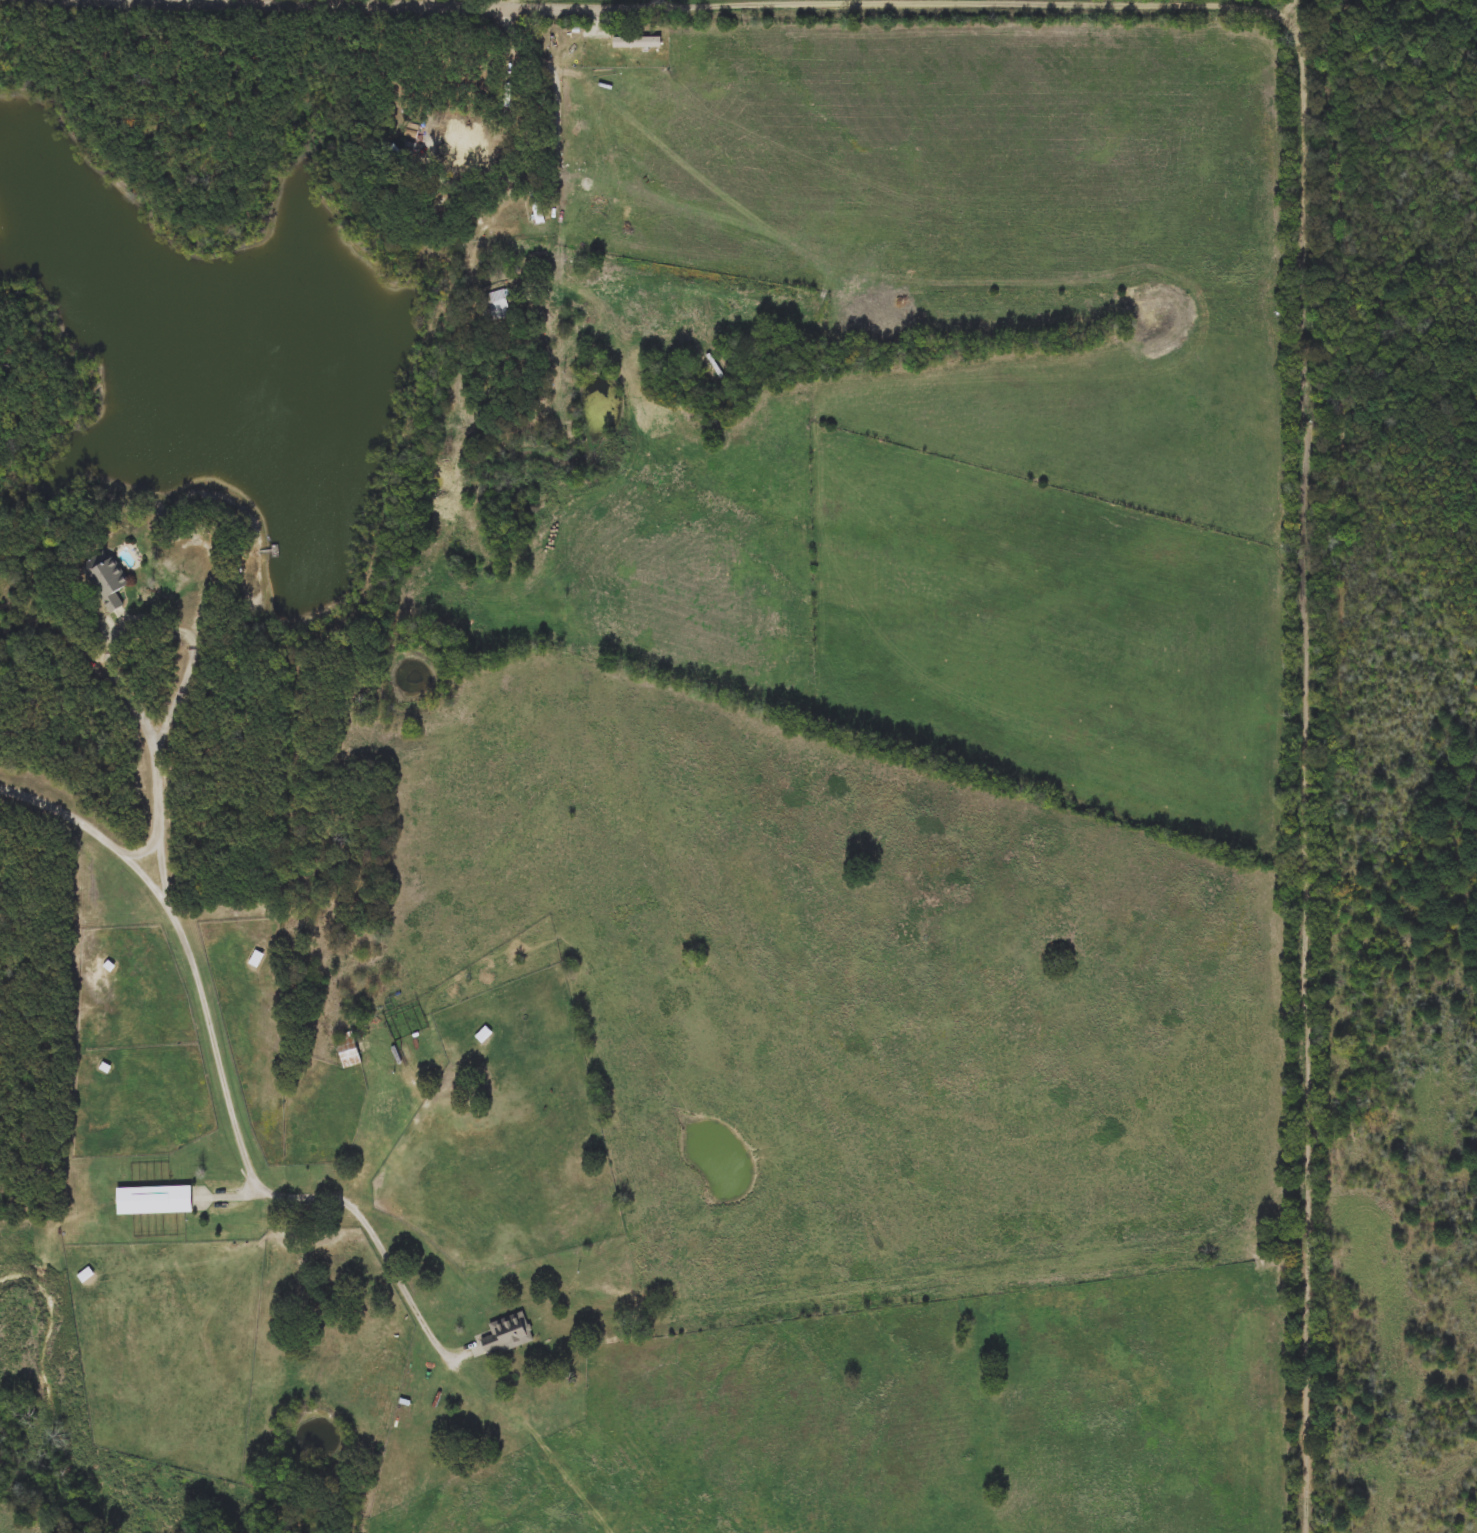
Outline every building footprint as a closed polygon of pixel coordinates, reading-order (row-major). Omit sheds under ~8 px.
[(626,37),(626,32),(633,32),(633,37),(663,37),(663,47),(615,47),(615,37),(626,37)] [(472,164),(453,157),(458,143),(426,131),(432,116),(483,134),(472,164)] [(527,192),(536,189),(546,221),(538,224),(527,192)] [(505,289),(512,316),(487,323),(479,296),(505,289)] [(124,606),(110,614),(83,569),(110,553),(129,585),(116,593),(124,606)] [(344,1033),(356,1032),(358,1066),(340,1067),(339,1041),(345,1041),(344,1033)] [(120,1188),(195,1185),(196,1212),(121,1215),(120,1188)] [(80,1276),(91,1267),(96,1274),(85,1283),(80,1276)] [(534,1342),(486,1356),(482,1340),(493,1336),(489,1324),(525,1313),(534,1342)]
